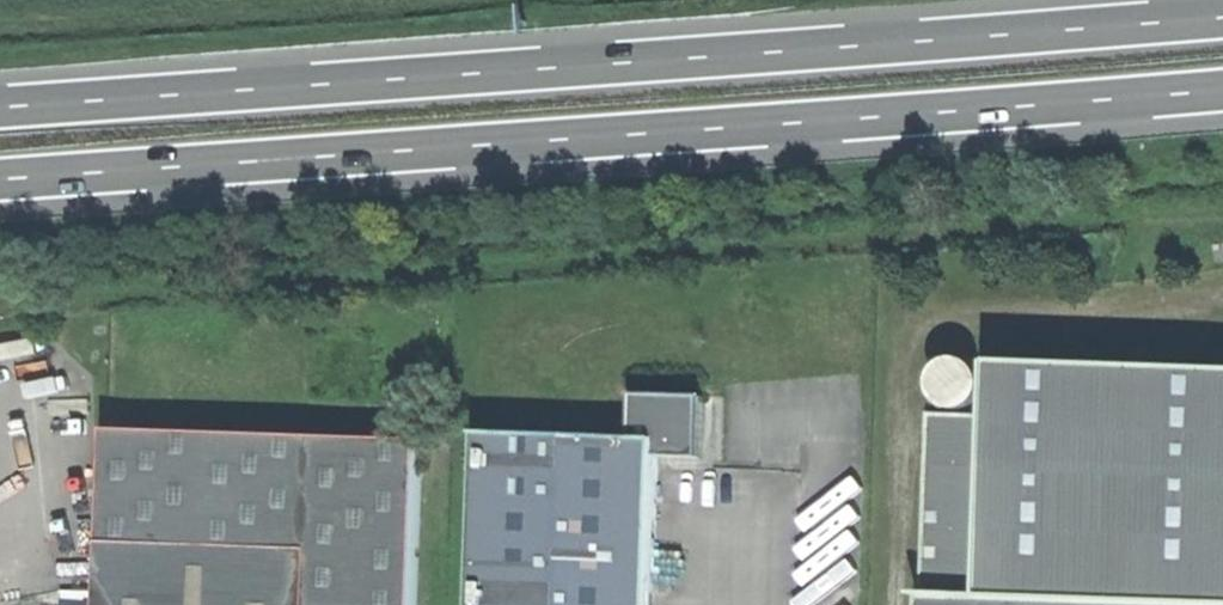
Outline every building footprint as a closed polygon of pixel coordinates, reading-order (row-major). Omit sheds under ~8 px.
[(934,600),(1069,604),(1222,604),(1222,376),(1001,368),(999,422),(976,422),(976,416),(985,410),(991,402),(993,392),(991,383),(986,374),(978,368),(968,366),(958,367),(950,373),(944,381),(942,391),(943,400),(949,409),(957,415),(957,421),(940,420),(934,600)] [(471,604),(653,604),(659,453),(703,455),(705,392),(635,390),(633,436),(478,430),(471,604)] [(104,541),(314,547),(312,604),(408,604),(414,446),(107,437),(104,541)] [(314,547),(104,541),(102,591),(101,604),(312,604),(314,547)]
